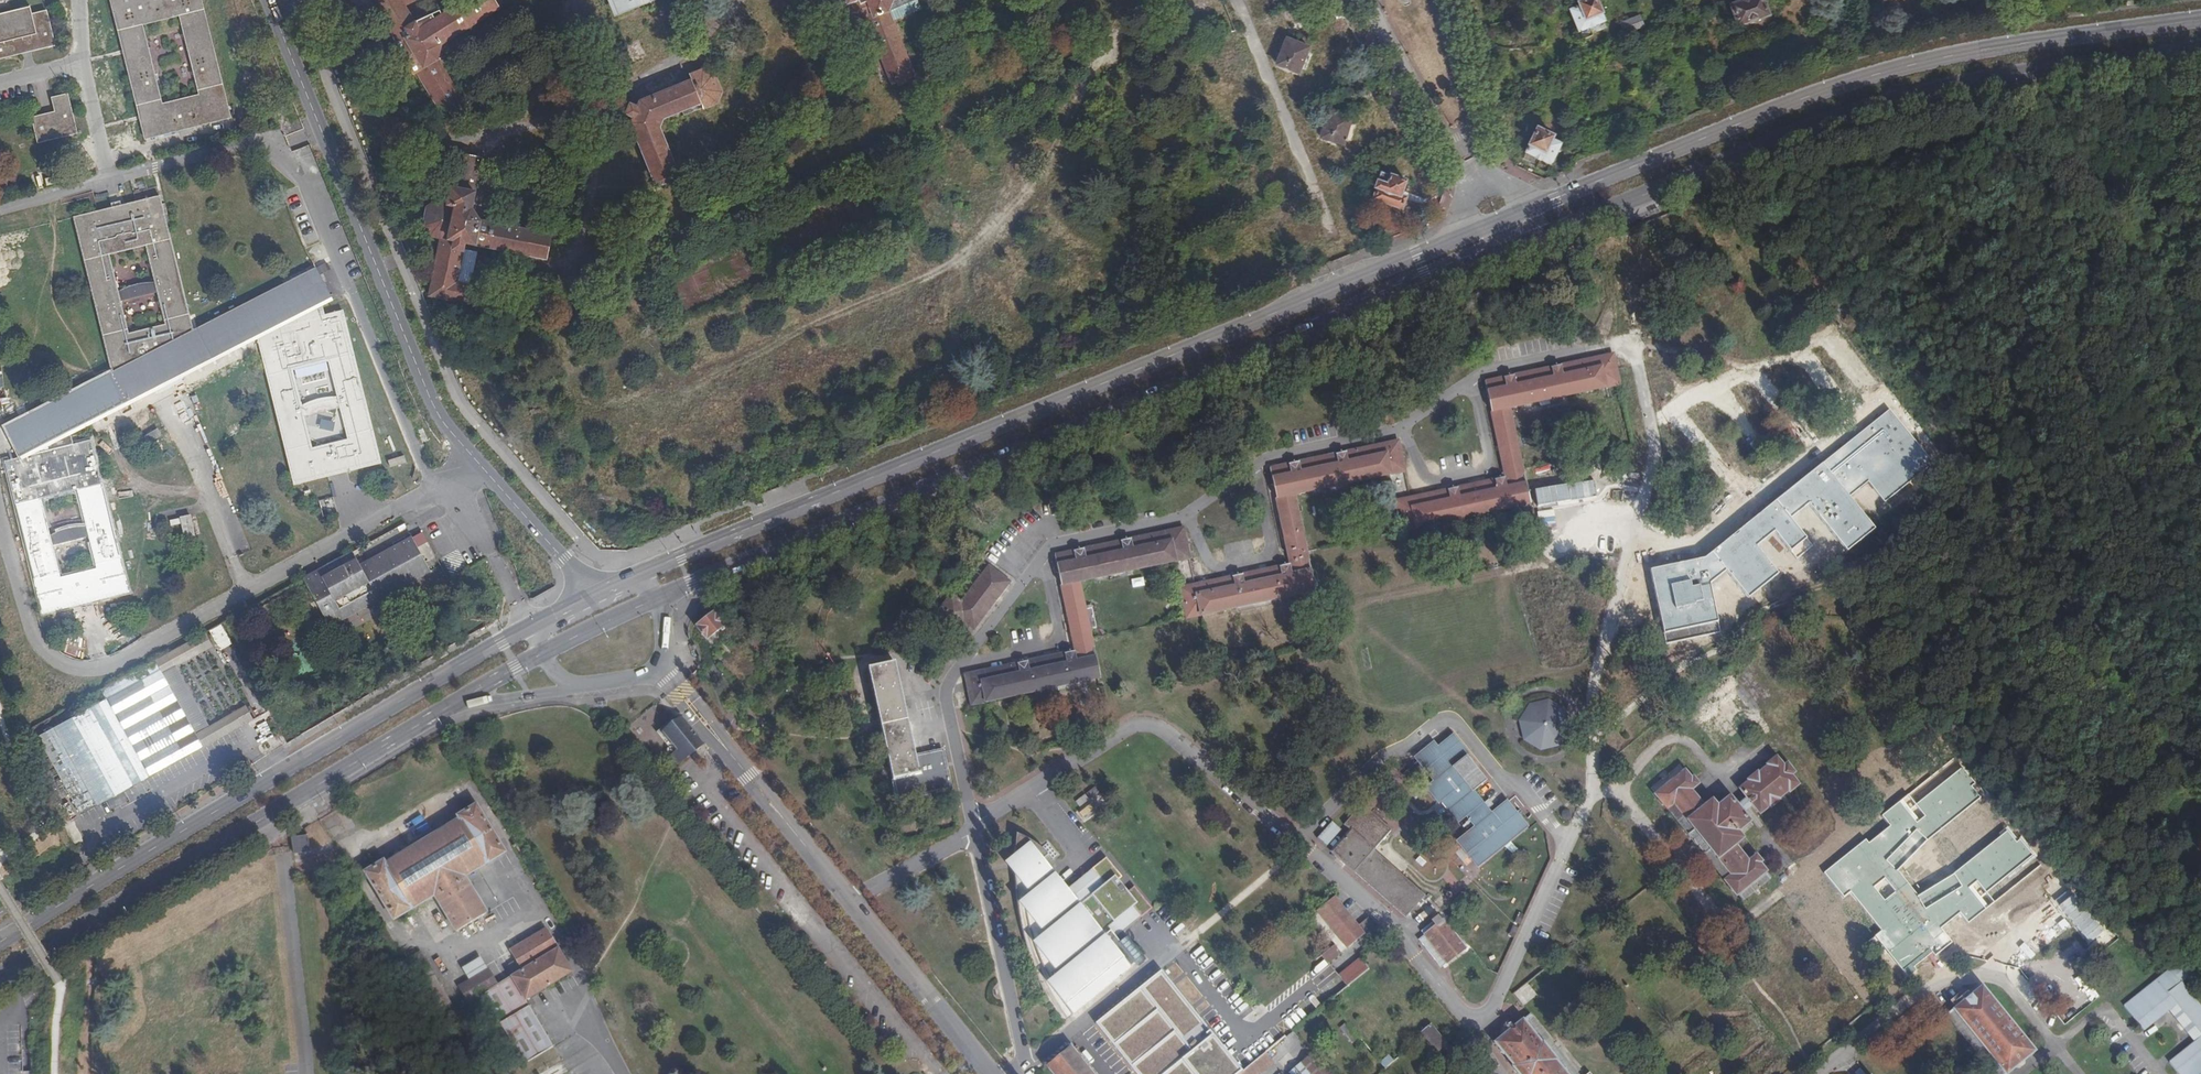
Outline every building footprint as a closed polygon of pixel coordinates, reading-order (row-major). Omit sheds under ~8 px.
[(196,0),(105,0),(141,149),(176,141),(175,137),(193,133),(194,137),(228,129),(196,0)] [(467,107),(436,58),(441,42),(477,20),(507,0),(466,0),(437,18),(432,12),(413,21),(400,0),(387,0),(376,7),(391,31),(389,34),(395,45),(390,47),(387,58),(396,75),(408,76),(417,71),(442,113),(448,109),(450,114),(467,107)] [(655,4),(653,0),(611,0),(616,12),(640,3),(643,9),(655,4)] [(890,22),(885,10),(891,0),(845,0),(846,3),(831,8),(839,29),(865,20),(890,83),(895,80),(898,85),(907,82),(905,77),(911,74),(890,22)] [(890,22),(912,14),(908,4),(916,1),(915,0),(891,0),(885,10),(890,22)] [(1603,21),(1597,7),(1606,3),(1605,0),(1582,0),(1578,2),(1579,4),(1569,9),(1580,38),(1591,34),(1590,32),(1588,27),(1603,21)] [(1762,0),(1741,0),(1731,3),(1737,23),(1766,14),(1762,0)] [(1267,30),(1285,23),(1280,11),(1262,19),(1267,30)] [(1344,15),(1333,20),(1345,42),(1341,45),(1347,56),(1361,49),(1344,15)] [(1644,28),(1639,16),(1619,23),(1624,35),(1644,28)] [(17,63),(16,59),(26,57),(27,61),(52,55),(44,21),(29,24),(27,17),(0,23),(0,68),(17,63)] [(1604,26),(1603,21),(1588,27),(1590,32),(1604,26)] [(1241,30),(1231,34),(1236,46),(1246,42),(1241,30)] [(1296,71),(1306,45),(1285,37),(1275,63),(1296,71)] [(1619,55),(1628,52),(1622,37),(1613,41),(1619,55)] [(1602,68),(1618,61),(1616,56),(1599,64),(1602,68)] [(699,104),(701,108),(714,103),(718,92),(711,74),(702,71),(689,76),(691,80),(639,102),(636,107),(628,104),(624,113),(632,116),(629,122),(653,181),(659,180),(661,184),(676,177),(670,163),(656,127),(658,119),(679,111),(699,104)] [(921,77),(920,71),(911,75),(914,80),(921,77)] [(681,115),(701,108),(699,104),(679,111),(681,115)] [(39,132),(37,126),(26,129),(33,153),(72,143),(63,105),(48,108),(51,122),(52,129),(39,132)] [(1342,145),(1353,119),(1331,111),(1321,137),(1342,145)] [(51,122),(37,126),(39,132),(52,129),(51,122)] [(1373,127),(1377,138),(1388,134),(1384,123),(1373,127)] [(1311,124),(1311,135),(1319,135),(1319,124),(1311,124)] [(956,135),(951,125),(940,130),(944,140),(956,135)] [(1636,132),(1632,125),(1618,131),(1623,139),(1636,132)] [(1536,128),(1525,151),(1539,158),(1537,163),(1535,166),(1545,170),(1548,162),(1550,163),(1560,143),(1558,142),(1551,139),(1549,137),(1550,135),(1536,128)] [(1554,131),(1551,139),(1558,142),(1562,135),(1554,131)] [(1315,161),(1327,160),(1326,151),(1314,152),(1315,161)] [(1539,158),(1525,151),(1522,157),(1537,163),(1539,158)] [(550,257),(553,235),(477,220),(469,206),(479,159),(456,154),(446,202),(436,201),(426,208),(424,224),(431,235),(440,238),(429,295),(479,304),(484,301),(486,293),(481,287),(469,285),(475,252),(461,250),(463,241),(550,257)] [(670,163),(676,177),(684,173),(679,159),(670,163)] [(1399,194),(1405,180),(1378,172),(1374,186),(1377,187),(1374,197),(1403,206),(1405,196),(1399,194)] [(186,341),(154,207),(131,212),(132,217),(93,227),(91,222),(67,228),(96,345),(110,374),(123,404),(248,341),(285,493),(316,486),(315,483),(336,478),(336,480),(369,473),(335,321),(318,325),(314,310),(323,306),(309,278),(186,341)] [(131,212),(91,222),(93,227),(132,217),(131,212)] [(1288,219),(1274,226),(1280,237),(1293,229),(1288,219)] [(319,232),(304,237),(305,243),(320,238),(319,232)] [(1303,242),(1307,255),(1319,251),(1316,239),(1303,242)] [(1523,343),(1524,353),(1546,347),(1544,338),(1523,343)] [(1395,502),(1402,532),(1530,504),(1508,409),(1618,384),(1611,354),(1483,383),(1505,478),(1395,502)] [(2200,372),(2200,361),(2183,362),(2184,374),(2200,372)] [(470,376),(464,364),(451,370),(457,382),(470,376)] [(111,410),(123,404),(110,374),(98,380),(111,410)] [(43,613),(131,591),(94,440),(80,444),(76,428),(111,410),(98,380),(7,429),(22,459),(6,463),(43,613)] [(1703,559),(1648,570),(1662,635),(1717,624),(1709,583),(1725,570),(1748,600),(1779,575),(1756,545),(1774,532),(1791,553),(1808,539),(1791,517),(1808,503),(1845,551),(1872,530),(1847,498),(1868,481),(1885,503),(1932,465),(1890,412),(1703,559)] [(1860,425),(1873,420),(1870,413),(1857,418),(1860,425)] [(1310,429),(1312,438),(1333,433),(1331,426),(1310,429)] [(147,442),(160,436),(156,429),(143,435),(147,442)] [(1439,444),(1441,452),(1462,447),(1460,439),(1439,444)] [(1290,565),(1181,588),(1186,619),(1316,591),(1294,496),(1403,472),(1397,442),(1268,470),(1290,565)] [(388,467),(405,463),(403,455),(386,460),(388,467)] [(191,515),(180,517),(184,538),(195,536),(191,515)] [(1065,523),(1066,531),(1088,526),(1087,519),(1065,523)] [(1228,539),(1248,535),(1247,527),(1227,532),(1228,539)] [(1090,632),(1086,613),(1080,582),(1187,559),(1181,530),(1053,557),(1068,623),(1069,631),(1075,652),(965,676),(971,707),(1101,678),(1090,632)] [(394,541),(392,536),(383,540),(386,545),(394,541)] [(417,582),(400,549),(349,576),(341,563),(292,591),(316,637),(417,582)] [(962,624),(972,630),(1008,585),(987,569),(960,605),(951,596),(934,618),(956,633),(962,624)] [(698,625),(708,639),(745,616),(742,611),(730,619),(724,611),(718,615),(716,612),(698,625)] [(1093,611),(1086,613),(1090,632),(1097,630),(1093,611)] [(1009,620),(1010,629),(1032,624),(1031,617),(1009,620)] [(235,621),(225,626),(232,639),(242,634),(235,621)] [(207,631),(218,650),(230,643),(219,625),(207,631)] [(749,642),(761,656),(770,648),(760,634),(749,642)] [(206,639),(195,644),(199,651),(210,646),(206,639)] [(869,672),(897,803),(950,792),(942,754),(913,760),(894,668),(869,672)] [(159,674),(106,703),(150,781),(202,753),(159,674)] [(150,781),(106,703),(38,740),(79,813),(93,805),(96,810),(108,804),(123,796),(150,781)] [(1523,737),(1538,746),(1555,744),(1563,731),(1560,712),(1547,704),(1529,708),(1520,722),(1523,737)] [(201,747),(252,720),(244,706),(193,733),(201,747)] [(670,725),(691,751),(700,744),(679,718),(670,725)] [(265,720),(256,725),(262,738),(271,734),(265,720)] [(678,762),(691,751),(670,725),(663,731),(675,749),(672,753),(678,762)] [(1457,842),(1475,867),(1526,827),(1507,803),(1490,815),(1487,811),(1490,809),(1486,803),(1482,806),(1472,792),(1486,782),(1467,759),(1469,757),(1453,736),(1437,748),(1432,743),(1413,757),(1431,780),(1427,784),(1438,800),(1441,798),(1459,821),(1466,815),(1475,827),(1457,842)] [(1976,784),(1955,757),(1880,817),(1887,826),(1870,840),(1866,836),(1821,872),(1842,898),(1849,893),(1880,932),(1873,938),(1906,979),(1951,944),(1939,929),(1959,912),(1969,924),(1986,911),(1967,887),(1975,880),(1987,895),(2035,856),(2021,838),(2015,842),(2007,832),(1953,874),(1916,897),(1898,871),(1926,842),(1980,799),(1970,786),(1976,784)] [(1746,798),(1751,806),(1758,815),(1768,807),(1769,809),(1778,802),(1776,800),(1784,793),(1786,795),(1796,788),(1788,777),(1790,775),(1783,767),(1780,769),(1772,760),(1764,766),(1766,770),(1757,776),(1756,774),(1745,781),(1747,784),(1740,790),(1746,798)] [(1655,796),(1683,774),(1678,766),(1650,789),(1655,796)] [(1737,896),(1764,874),(1757,864),(1759,862),(1755,857),(1748,862),(1734,846),(1741,840),(1735,833),(1748,823),(1740,814),(1735,807),(1727,798),(1715,806),(1711,801),(1704,807),(1688,790),(1695,783),(1692,778),(1688,780),(1683,774),(1655,796),(1665,808),(1673,801),(1733,874),(1725,881),(1737,896)] [(1087,793),(1092,799),(1099,792),(1095,787),(1087,793)] [(128,805),(123,796),(108,804),(113,813),(128,805)] [(1735,807),(1740,814),(1751,806),(1746,798),(1735,807)] [(1673,801),(1665,808),(1725,881),(1733,874),(1673,801)] [(93,805),(79,813),(82,819),(96,810),(93,805)] [(365,873),(393,919),(434,895),(456,931),(487,914),(466,877),(506,852),(476,805),(459,816),(461,819),(386,864),(385,861),(365,873)] [(1396,838),(1376,817),(1370,811),(1351,829),(1355,836),(1336,854),(1406,927),(1427,907),(1377,856),(1396,838)] [(1322,839),(1332,849),(1348,832),(1338,822),(1322,839)] [(1051,853),(1020,833),(1018,832),(1017,835),(1015,855),(1015,876),(1016,889),(1023,930),(1035,962),(1046,986),(1052,997),(1059,993),(1074,1016),(1115,982),(1112,976),(1115,973),(1122,977),(1138,963),(1118,937),(1112,941),(1045,862),(1051,853)] [(290,838),(292,856),(309,854),(306,836),(290,838)] [(1770,881),(1764,874),(1737,896),(1743,902),(1770,881)] [(1366,934),(1335,895),(1311,914),(1336,944),(1322,956),(1329,964),(1366,934)] [(1423,942),(1443,968),(1466,950),(1445,923),(1440,926),(1437,922),(1425,932),(1429,937),(1423,942)] [(482,997),(523,1060),(524,1063),(554,1047),(549,1039),(526,1001),(574,973),(546,931),(513,950),(518,959),(509,967),(515,978),(501,987),(489,970),(485,973),(478,965),(466,973),(469,981),(459,989),(469,1004),(482,997)] [(412,976),(441,1022),(458,1012),(431,968),(422,954),(404,964),(412,976)] [(2179,1073),(2200,1073),(2200,1006),(2182,983),(2200,969),(2189,955),(2125,1005),(2145,1031),(2170,1013),(2196,1043),(2170,1063),(2179,1073)] [(1367,970),(1359,961),(1338,979),(1346,988),(1367,970)] [(1095,1024),(1135,1073),(1240,1073),(1243,1072),(1162,971),(1095,1024)] [(1514,994),(1523,1006),(1543,990),(1534,979),(1514,994)] [(2003,1073),(2008,1073),(2036,1053),(2029,1043),(2026,1044),(1988,998),(1990,996),(1983,987),(1954,1010),(1959,1019),(1962,1018),(1999,1064),(1997,1066),(2003,1073)] [(1997,1066),(1999,1064),(1962,1018),(1959,1019),(1954,1010),(1947,1017),(1993,1073),(2003,1073),(1997,1066)] [(1533,1017),(1526,1023),(1543,1045),(1546,1043),(1558,1059),(1556,1061),(1566,1073),(1580,1073),(1533,1017)] [(1341,1028),(1355,1043),(1362,1037),(1349,1021),(1341,1028)] [(1556,1061),(1558,1059),(1546,1043),(1543,1045),(1526,1023),(1496,1046),(1504,1056),(1507,1054),(1518,1069),(1516,1070),(1519,1073),(1566,1073),(1556,1061)] [(1450,1052),(1435,1036),(1429,1041),(1456,1073),(1467,1073),(1450,1052)] [(1051,1073),(1096,1073),(1072,1045),(1045,1066),(1051,1073)] [(1265,1053),(1243,1072),(1240,1073),(1262,1073),(1274,1064),(1265,1053)] [(1288,1073),(1289,1073),(1326,1073),(1309,1054),(1288,1073)] [(1388,1055),(1379,1062),(1384,1070),(1394,1063),(1388,1055)]
